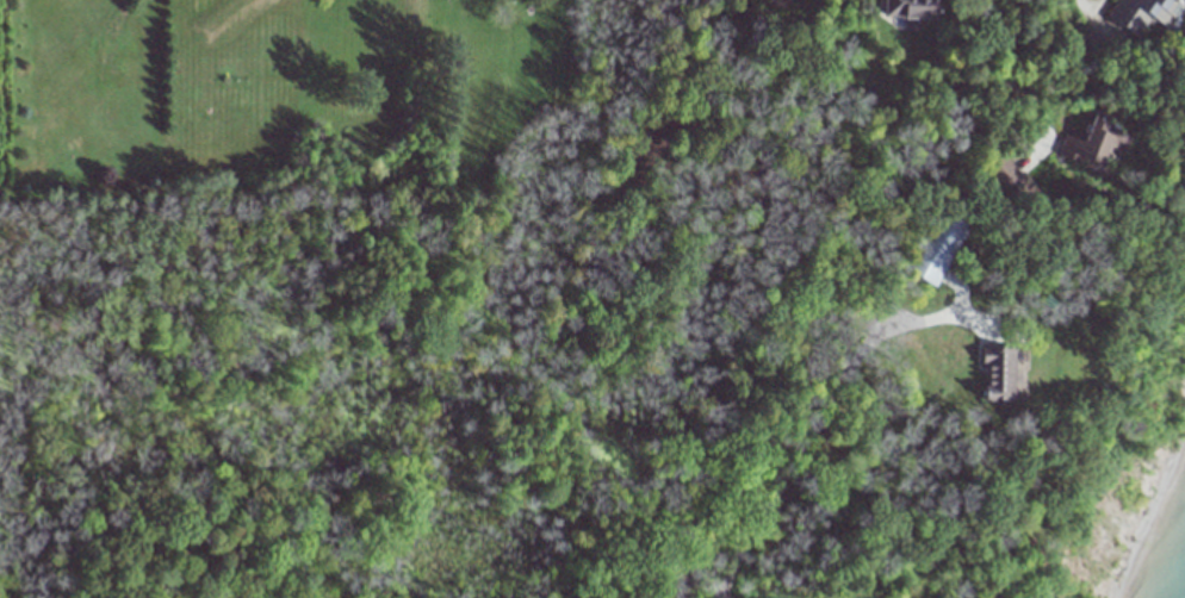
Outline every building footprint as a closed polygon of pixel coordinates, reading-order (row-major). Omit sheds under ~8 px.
[(933,0),(885,0),(884,22),(933,24),(933,0)] [(1114,30),(1136,40),(1144,23),(1172,35),(1184,5),(1184,0),(1138,0),(1132,14),(1123,10),(1114,30)] [(1055,153),(1098,173),(1119,125),(1088,111),(1074,142),(1062,136),(1055,153)] [(1018,181),(998,155),(980,169),(1001,195),(1018,181)] [(935,208),(963,226),(927,286),(899,269),(935,208)] [(1030,347),(989,345),(988,400),(1029,401),(1030,347)]
